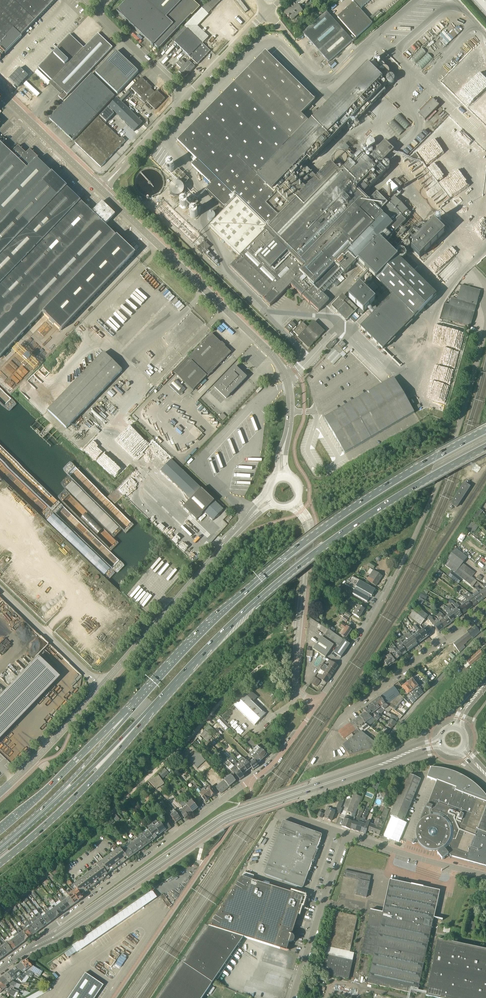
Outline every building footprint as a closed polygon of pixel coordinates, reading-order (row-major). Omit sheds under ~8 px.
[(14,29),(21,36),(35,21),(56,0),(0,0),(0,43),(14,29)] [(188,18),(169,0),(128,0),(117,11),(142,36),(150,43),(153,46),(154,45),(159,49),(188,18)] [(188,18),(199,7),(205,0),(169,0),(188,18)] [(208,14),(221,0),(210,0),(202,8),(208,14)] [(236,2),(245,13),(248,11),(240,0),(238,0),(236,2)] [(290,8),(285,13),(289,18),(290,17),(292,20),(303,11),(299,7),(305,2),(307,3),(310,0),(299,0),(290,8)] [(360,10),(371,0),(351,0),(354,3),(360,10)] [(485,15),(485,0),(473,0),(485,15)] [(372,24),(360,10),(354,3),(337,17),(356,38),(372,24)] [(371,21),(381,13),(379,11),(369,18),(371,21)] [(303,33),(316,48),(329,62),(352,41),(327,12),(303,33)] [(210,51),(202,44),(185,27),(174,38),(192,54),(189,57),(197,65),(210,51)] [(21,36),(14,29),(0,43),(0,59),(1,58),(1,59),(1,58),(2,57),(3,58),(4,56),(3,55),(5,54),(22,36),(21,36)] [(113,48),(98,34),(84,48),(70,35),(38,68),(39,68),(63,91),(58,96),(63,101),(113,48)] [(426,53),(422,48),(411,59),(415,63),(426,53)] [(96,73),(118,94),(138,72),(117,51),(96,73)] [(387,84),(368,65),(357,76),(356,75),(339,92),(340,93),(323,111),(322,110),(317,115),(318,116),(315,119),(314,118),(309,123),(301,115),(315,101),(266,52),(178,141),(197,160),(192,166),(211,185),(206,191),(226,210),(222,214),(215,208),(212,212),(218,218),(209,227),(240,257),(230,267),(270,306),(291,285),(302,296),(310,303),(310,302),(319,311),(329,301),(329,300),(328,299),(322,293),(343,271),(345,274),(358,261),(392,295),(361,327),(383,349),(436,295),(386,246),(393,239),(391,238),(406,222),(405,220),(411,214),(394,197),(394,198),(391,196),(392,195),(391,194),(390,193),(389,193),(388,194),(388,195),(388,196),(388,197),(389,197),(390,197),(392,199),(387,204),(387,203),(390,200),(380,190),(377,193),(369,201),(363,195),(382,175),(376,169),(382,162),(374,154),(368,160),(360,153),(340,173),(331,164),(317,178),(304,165),(309,161),(310,162),(349,123),(351,126),(386,91),(383,88),(387,84)] [(422,69),(432,58),(427,54),(417,65),(422,69)] [(195,67),(189,61),(186,64),(181,59),(176,64),(181,69),(179,72),(185,78),(195,67)] [(382,69),(379,72),(379,73),(379,74),(380,75),(380,76),(381,77),(383,78),(384,78),(385,78),(386,77),(387,77),(388,76),(389,75),(389,74),(389,72),(389,71),(388,70),(388,69),(387,69),(386,68),(385,68),(384,68),(383,68),(382,68),(382,69)] [(18,70),(10,79),(18,87),(27,78),(18,70)] [(38,70),(35,73),(48,85),(51,82),(38,70)] [(49,119),(50,119),(73,141),(115,96),(92,74),(49,119)] [(386,79),(386,80),(386,81),(387,82),(387,83),(388,84),(389,84),(390,84),(391,84),(392,84),(393,84),(393,83),(394,82),(394,81),(394,80),(394,79),(394,78),(393,77),(392,77),(391,76),(390,76),(389,76),(388,77),(387,78),(386,79)] [(141,98),(151,89),(152,88),(142,78),(131,89),(141,98)] [(27,82),(24,85),(37,97),(40,94),(27,82)] [(165,99),(157,91),(155,93),(151,89),(141,98),(140,99),(145,104),(147,102),(155,110),(165,99)] [(134,132),(143,123),(117,98),(100,116),(106,123),(114,115),(113,113),(114,112),(134,132)] [(419,114),(425,120),(439,106),(433,100),(432,100),(431,99),(419,111),(420,112),(419,114)] [(406,129),(410,125),(399,114),(395,118),(406,129)] [(99,118),(75,143),(101,167),(119,148),(120,148),(121,147),(121,146),(126,141),(122,138),(121,139),(99,118)] [(400,135),(404,131),(394,120),(389,124),(400,135)] [(421,134),(415,140),(419,144),(425,138),(421,134)] [(437,147),(429,139),(426,141),(434,149),(437,147)] [(39,164),(35,160),(38,158),(38,157),(37,157),(30,150),(26,154),(18,146),(15,149),(14,149),(12,150),(13,151),(10,154),(0,145),(0,205),(39,164)] [(343,152),(342,151),(341,151),(340,151),(339,152),(338,152),(337,152),(337,153),(336,153),(335,154),(335,155),(335,156),(334,157),(334,158),(334,159),(335,160),(335,161),(336,162),(337,163),(338,163),(339,164),(340,164),(342,164),(343,163),(344,163),(345,162),(346,161),(346,160),(347,160),(347,159),(347,158),(347,157),(347,156),(346,154),(345,153),(344,153),(344,152),(343,152)] [(189,179),(173,163),(169,160),(162,167),(173,178),(177,174),(186,183),(189,179)] [(39,164),(0,205),(0,357),(42,314),(60,331),(134,254),(120,241),(115,237),(104,226),(114,215),(101,202),(91,213),(83,205),(75,198),(39,164)] [(396,179),(392,183),(399,189),(402,184),(396,179)] [(179,183),(178,183),(177,183),(175,183),(174,183),(173,184),(172,185),(171,186),(170,187),(170,188),(170,190),(170,191),(170,192),(171,194),(172,195),(173,196),(174,196),(175,197),(177,197),(178,197),(179,196),(181,196),(182,195),(183,194),(183,192),(184,191),(184,190),(184,188),(183,187),(183,186),(182,185),(181,184),(179,183)] [(83,205),(85,203),(78,196),(75,198),(83,205)] [(196,211),(195,211),(194,210),(192,211),(191,211),(191,212),(190,213),(190,214),(190,215),(190,216),(191,217),(192,218),(193,218),(194,218),(195,218),(196,218),(197,217),(198,216),(198,215),(198,214),(198,213),(197,212),(196,211)] [(214,214),(213,214),(211,214),(210,214),(209,214),(208,215),(208,216),(208,218),(208,219),(209,220),(209,221),(210,221),(211,222),(212,222),(213,221),(214,221),(215,220),(215,219),(216,218),(216,217),(216,216),(215,215),(214,214)] [(411,249),(420,257),(445,232),(434,221),(412,243),(415,246),(411,249)] [(207,250),(210,247),(204,241),(199,246),(197,247),(200,250),(199,251),(202,254),(203,253),(210,260),(213,257),(207,250)] [(133,243),(129,248),(134,252),(138,247),(133,243)] [(374,292),(379,288),(373,283),(369,287),(374,292)] [(375,300),(370,295),(372,293),(368,289),(366,291),(360,285),(349,297),(364,312),(375,300)] [(477,303),(481,291),(461,285),(458,297),(477,303)] [(358,309),(349,301),(343,294),(331,306),(346,321),(358,309)] [(474,314),(477,303),(458,297),(457,299),(451,298),(449,305),(445,304),(445,306),(474,314)] [(471,327),(474,314),(445,306),(441,319),(471,327)] [(103,328),(112,337),(122,327),(123,328),(129,322),(119,312),(103,328)] [(292,322),(285,329),(289,333),(296,326),(292,322)] [(309,326),(308,328),(303,322),(294,331),(294,332),(299,337),(304,342),(303,343),(308,348),(309,347),(313,343),(314,341),(315,342),(316,340),(320,336),(319,336),(322,333),(319,329),(320,328),(318,326),(317,327),(313,324),(310,327),(309,326)] [(459,346),(464,331),(443,325),(438,344),(444,345),(443,346),(457,350),(458,346),(459,346)] [(178,376),(193,391),(207,376),(208,377),(230,354),(231,352),(212,334),(188,358),(191,361),(178,376)] [(326,357),(333,364),(342,355),(343,357),(349,350),(344,345),(345,344),(341,340),(326,357)] [(330,349),(334,345),(337,342),(335,340),(332,342),(331,342),(328,346),(328,348),(329,349),(330,349)] [(104,353),(48,411),(67,428),(122,370),(104,353)] [(231,393),(246,378),(242,373),(243,373),(238,369),(235,366),(215,388),(226,399),(230,395),(230,396),(232,394),(231,393)] [(324,419),(345,454),(414,413),(394,378),(324,419)] [(180,395),(186,389),(176,380),(170,386),(180,395)] [(111,446),(96,459),(100,463),(104,459),(105,460),(105,461),(106,462),(110,457),(112,460),(117,455),(122,460),(123,458),(111,446)] [(161,470),(191,500),(184,507),(197,520),(204,512),(213,521),(217,516),(218,517),(220,515),(219,514),(224,510),(171,459),(161,470)] [(456,508),(470,487),(464,483),(451,504),(456,508)] [(174,523),(175,521),(141,488),(130,499),(168,536),(178,527),(174,523)] [(476,520),(483,511),(480,509),(474,518),(476,520)] [(471,521),(466,529),(473,534),(478,526),(471,521)] [(171,539),(177,545),(180,542),(181,543),(183,541),(175,534),(171,539)] [(463,563),(468,557),(456,547),(455,548),(448,558),(448,559),(444,564),(470,585),(475,579),(472,577),(475,573),(463,563)] [(373,570),(367,580),(376,586),(383,576),(373,570)] [(452,572),(449,576),(454,581),(458,576),(452,572)] [(376,589),(360,581),(352,577),(349,582),(347,580),(345,584),(355,590),(353,594),(367,602),(371,596),(372,596),(376,589)] [(485,589),(482,591),(481,589),(480,590),(477,586),(475,588),(477,591),(480,593),(484,599),(485,597),(485,590),(485,589)] [(478,603),(484,599),(480,593),(477,591),(473,595),(473,594),(472,595),(478,603)] [(473,607),(478,603),(472,595),(471,597),(470,596),(467,599),(473,607)] [(465,598),(460,602),(461,603),(467,611),(473,607),(467,599),(465,598)] [(461,603),(460,605),(458,602),(457,603),(455,604),(454,602),(453,601),(450,600),(449,602),(452,603),(456,609),(457,608),(458,609),(462,615),(467,611),(461,603)] [(446,605),(447,607),(457,619),(462,615),(458,609),(457,608),(456,609),(455,610),(451,604),(450,604),(448,604),(446,605)] [(355,607),(358,609),(354,615),(359,618),(364,609),(359,606),(357,605),(355,607)] [(447,616),(451,623),(457,619),(447,607),(445,606),(444,607),(445,609),(444,609),(449,614),(446,616),(447,616)] [(421,625),(428,616),(417,607),(410,616),(421,625)] [(440,614),(439,615),(435,613),(434,615),(437,617),(439,619),(437,620),(439,622),(440,622),(444,628),(448,626),(440,614)] [(451,623),(447,616),(445,617),(442,613),(440,614),(448,626),(451,623)] [(435,622),(432,618),(433,618),(430,616),(428,618),(429,620),(434,627),(434,626),(439,632),(444,628),(440,622),(439,622),(437,620),(435,622)] [(345,629),(341,635),(346,638),(352,630),(347,626),(347,627),(343,624),(341,626),(345,629)] [(472,638),(473,639),(477,635),(481,632),(482,631),(484,629),(483,628),(481,629),(479,625),(468,633),(472,638)] [(418,633),(423,640),(429,636),(423,629),(420,631),(418,628),(415,630),(418,633)] [(333,633),(333,632),(329,630),(324,636),(339,646),(344,640),(333,633)] [(418,644),(410,634),(409,632),(404,636),(413,648),(418,644)] [(423,640),(418,633),(415,635),(413,632),(410,634),(418,644),(423,640)] [(399,640),(400,641),(403,645),(408,652),(413,648),(404,636),(399,640)] [(326,658),(334,645),(322,637),(313,649),(326,658)] [(335,653),(341,657),(341,658),(350,644),(344,640),(335,653)] [(465,647),(464,645),(459,640),(456,642),(463,650),(465,647)] [(396,644),(394,646),(402,657),(407,653),(402,646),(403,645),(400,641),(396,644)] [(460,652),(463,650),(456,642),(453,644),(460,652)] [(397,660),(402,657),(394,646),(392,644),(390,646),(393,650),(391,652),(392,654),(397,660)] [(480,650),(467,662),(470,665),(483,654),(480,650)] [(393,663),(397,660),(392,654),(389,656),(388,656),(386,657),(388,660),(385,662),(385,663),(385,665),(387,665),(388,666),(393,662),(393,663)] [(59,678),(38,657),(0,696),(0,739),(59,678)] [(338,666),(332,662),(330,660),(328,663),(330,664),(328,667),(334,671),(338,666)] [(380,669),(377,665),(369,672),(373,676),(380,669)] [(331,677),(334,671),(328,667),(325,673),(331,677)] [(426,673),(432,680),(435,677),(429,671),(426,673)] [(326,683),(331,677),(325,673),(323,676),(320,674),(317,677),(326,683)] [(316,687),(320,681),(315,678),(311,683),(316,687)] [(419,698),(424,693),(423,693),(421,695),(416,688),(418,686),(413,679),(407,683),(418,698),(419,698)] [(413,703),(418,698),(407,683),(402,687),(407,695),(410,693),(414,698),(410,700),(413,703)] [(386,704),(389,706),(400,714),(402,716),(403,716),(411,706),(401,696),(394,687),(380,697),(386,704)] [(266,714),(244,693),(233,704),(255,725),(266,714)] [(387,709),(389,706),(386,704),(380,697),(376,700),(382,707),(385,710),(387,709)] [(385,710),(382,707),(376,700),(372,703),(377,710),(380,713),(382,711),(382,712),(385,713),(384,713),(393,718),(394,716),(386,711),(385,710)] [(372,703),(368,706),(373,713),(379,718),(381,717),(378,715),(380,713),(377,710),(372,703)] [(377,721),(379,718),(373,713),(368,706),(363,710),(364,711),(375,720),(377,721)] [(375,720),(364,711),(366,713),(360,717),(365,723),(367,725),(368,726),(375,720)] [(360,717),(351,723),(356,730),(358,729),(360,730),(367,725),(365,723),(360,717)] [(226,730),(229,727),(221,718),(217,721),(226,730)] [(220,735),(224,730),(217,722),(212,727),(220,735)] [(377,748),(379,745),(369,738),(360,730),(358,729),(356,730),(351,723),(351,724),(351,723),(339,732),(344,739),(354,732),(356,735),(342,745),(349,756),(377,748)] [(204,730),(200,735),(207,741),(211,736),(207,732),(204,730)] [(380,735),(380,734),(379,734),(376,739),(371,735),(369,738),(379,745),(384,738),(380,735)] [(267,755),(261,749),(258,746),(253,750),(254,751),(256,754),(262,761),(265,757),(267,755)] [(256,754),(254,751),(253,750),(248,755),(252,758),(254,760),(257,764),(262,761),(256,754)] [(198,752),(189,760),(197,768),(206,760),(198,752)] [(243,765),(240,762),(238,764),(236,762),(236,761),(232,756),(228,760),(230,762),(230,763),(240,772),(243,775),(248,771),(243,765)] [(247,761),(242,757),(237,760),(240,762),(243,765),(248,771),(252,768),(247,761)] [(254,760),(253,761),(251,758),(247,761),(252,768),(254,770),(259,767),(257,764),(254,760)] [(244,777),(243,775),(240,772),(230,763),(227,766),(235,775),(240,780),(244,777)] [(169,773),(165,769),(165,768),(159,774),(163,779),(169,773)] [(430,771),(427,778),(437,781),(428,805),(426,808),(425,807),(420,819),(422,821),(420,822),(419,824),(418,826),(417,828),(416,830),(416,833),(416,835),(416,837),(417,839),(417,841),(418,842),(419,844),(420,845),(422,847),(423,848),(425,849),(427,850),(429,851),(432,851),(434,851),(436,851),(438,850),(440,849),(442,848),(444,847),(444,848),(437,853),(442,859),(449,854),(452,857),(485,866),(485,796),(484,794),(482,792),(480,790),(478,787),(476,785),(474,784),(471,782),(469,780),(466,778),(464,777),(461,775),(458,774),(456,773),(453,772),(450,771),(447,770),(444,769),(441,769),(438,768),(435,768),(433,768),(430,768),(431,768),(430,771)] [(390,816),(404,821),(421,779),(408,774),(390,816)] [(165,784),(162,780),(159,776),(149,781),(152,785),(157,790),(165,784)] [(224,780),(224,781),(229,787),(236,781),(231,776),(230,777),(229,776),(227,776),(227,777),(224,780)] [(229,787),(224,781),(216,787),(221,794),(229,787)] [(204,789),(211,798),(213,796),(214,796),(215,794),(216,794),(210,787),(207,789),(206,787),(204,789)] [(204,789),(201,790),(200,788),(197,790),(205,802),(206,801),(207,801),(208,800),(211,798),(204,789)] [(350,829),(354,820),(359,807),(362,797),(354,794),(347,812),(352,814),(351,818),(346,816),(345,818),(342,826),(350,829)] [(190,809),(193,812),(198,808),(192,801),(187,805),(187,806),(190,809)] [(185,818),(193,812),(190,809),(187,806),(180,812),(180,813),(178,815),(181,819),(184,817),(185,818)] [(362,814),(363,810),(365,807),(361,806),(360,809),(359,812),(359,814),(356,821),(354,820),(350,829),(355,831),(359,822),(360,818),(362,814)] [(328,807),(324,814),(326,815),(325,818),(331,821),(335,813),(336,810),(330,808),(328,807)] [(389,810),(384,808),(382,813),(382,815),(381,817),(381,816),(381,818),(379,821),(375,834),(379,836),(382,828),(381,828),(384,822),(385,822),(387,817),(387,816),(389,810)] [(364,824),(365,820),(369,810),(366,809),(362,819),(360,818),(359,822),(355,831),(360,833),(364,824)] [(181,819),(178,815),(174,810),(169,813),(176,823),(181,819)] [(366,834),(370,822),(373,815),(370,813),(368,818),(367,821),(365,820),(364,824),(360,833),(366,834)] [(381,818),(381,816),(378,815),(377,818),(376,818),(374,825),(371,824),(368,831),(375,834),(379,821),(381,818)] [(171,828),(167,821),(162,825),(160,822),(159,823),(158,821),(157,822),(156,822),(153,824),(161,834),(164,832),(164,833),(167,831),(171,828)] [(318,849),(317,849),(322,836),(322,835),(321,834),(285,821),(284,821),(283,821),(283,822),(264,872),(264,873),(264,874),(265,874),(265,875),(301,888),(302,888),(303,888),(303,887),(312,862),(313,862),(316,855),(317,855),(318,855),(318,854),(318,853),(317,852),(318,849)] [(147,828),(148,829),(155,839),(157,837),(158,837),(159,836),(159,835),(161,834),(153,824),(147,828)] [(150,843),(155,839),(148,829),(142,833),(143,835),(150,843)] [(150,843),(143,835),(141,836),(137,838),(144,847),(150,843)] [(144,847),(137,838),(134,840),(135,841),(133,842),(139,851),(144,847)] [(139,851),(133,842),(131,840),(129,842),(130,843),(127,845),(127,846),(134,855),(139,851)] [(129,859),(134,855),(127,846),(124,848),(124,849),(122,850),(129,859)] [(121,849),(100,864),(100,863),(97,865),(99,867),(74,886),(82,895),(106,877),(108,879),(109,878),(108,874),(129,859),(122,850),(121,849)] [(359,880),(356,895),(366,898),(370,882),(369,882),(371,876),(345,870),(343,877),(359,880)] [(239,916),(245,898),(252,880),(253,880),(254,875),(245,872),(242,877),(209,926),(244,937),(243,938),(287,951),(287,950),(289,943),(290,943),(291,943),(293,943),(294,942),(295,942),(296,939),(295,939),(295,938),(294,937),(294,936),(293,935),(292,935),(293,933),(239,916)] [(304,896),(291,892),(253,880),(252,880),(245,898),(298,915),(304,896)] [(441,891),(390,880),(383,910),(434,922),(441,891)] [(74,886),(72,884),(69,886),(72,889),(74,891),(72,892),(79,901),(84,898),(82,895),(74,886)] [(71,907),(75,904),(69,897),(65,892),(66,892),(63,888),(60,890),(62,893),(61,894),(71,907)] [(70,889),(66,892),(65,892),(69,897),(75,904),(79,901),(72,892),(70,889)] [(68,956),(159,899),(154,892),(63,949),(68,956)] [(61,894),(60,893),(56,896),(67,910),(71,907),(61,894)] [(63,913),(67,910),(56,896),(54,897),(57,900),(55,902),(63,913)] [(293,933),(298,915),(245,898),(239,916),(293,933)] [(53,899),(51,901),(50,902),(51,904),(50,905),(52,907),(59,916),(63,913),(55,902),(53,899)] [(473,906),(470,905),(468,913),(471,914),(471,915),(477,916),(480,903),(474,901),(474,902),(473,906)] [(42,909),(43,910),(45,913),(51,922),(55,919),(49,910),(47,909),(47,908),(46,906),(44,908),(42,909)] [(52,907),(49,910),(55,919),(57,918),(59,916),(52,907)] [(35,915),(34,915),(44,928),(48,925),(41,916),(42,916),(36,909),(32,912),(35,915)] [(433,924),(371,910),(361,954),(373,957),(367,984),(417,995),(433,924)] [(350,952),(358,916),(335,912),(328,947),(326,955),(322,973),(349,979),(352,961),(354,953),(350,952)] [(45,913),(42,916),(41,916),(48,925),(51,922),(45,913)] [(40,931),(44,928),(34,915),(30,918),(40,931)] [(30,918),(26,921),(36,933),(40,931),(30,918)] [(25,920),(21,922),(32,936),(36,933),(26,921),(25,920)] [(21,922),(20,921),(19,922),(18,923),(22,929),(21,930),(23,932),(28,939),(32,936),(21,922)] [(469,921),(467,928),(466,933),(471,934),(472,930),(474,930),(476,923),(469,921)] [(209,926),(208,926),(160,997),(203,997),(243,938),(244,937),(209,926)] [(11,933),(15,938),(20,945),(24,942),(17,933),(18,932),(14,927),(10,930),(12,932),(11,933)] [(19,932),(18,932),(17,933),(24,942),(28,939),(23,932),(20,934),(19,932)] [(16,948),(11,941),(9,938),(5,941),(13,951),(16,948)] [(16,948),(20,945),(15,938),(11,941),(16,948)] [(438,939),(426,996),(436,997),(485,997),(485,949),(438,939)] [(8,954),(13,951),(5,941),(1,944),(8,954)] [(1,944),(0,944),(0,952),(4,957),(8,954),(1,944)] [(21,964),(28,973),(26,974),(26,975),(28,976),(29,976),(31,977),(33,973),(35,974),(39,977),(42,972),(39,971),(41,968),(37,965),(33,970),(31,967),(26,960),(21,964)] [(26,974),(28,973),(21,964),(16,967),(19,971),(26,975),(26,974)] [(18,979),(20,980),(21,982),(26,975),(19,971),(16,967),(11,971),(17,978),(18,979)] [(11,971),(7,974),(12,981),(13,981),(15,979),(16,980),(18,979),(17,978),(11,971)] [(102,986),(103,985),(85,973),(84,974),(68,997),(94,997),(102,986)] [(8,985),(9,985),(11,986),(12,986),(13,986),(14,987),(16,983),(13,981),(12,981),(7,974),(3,977),(8,985)] [(9,985),(8,985),(3,977),(0,979),(0,985),(13,991),(18,993),(19,991),(16,989),(15,990),(13,989),(14,987),(13,986),(12,986),(11,986),(9,985)] [(18,993),(13,991),(0,985),(0,990),(5,993),(6,992),(13,996),(15,997),(18,993)] [(51,990),(49,986),(26,997),(35,997),(51,990)]
